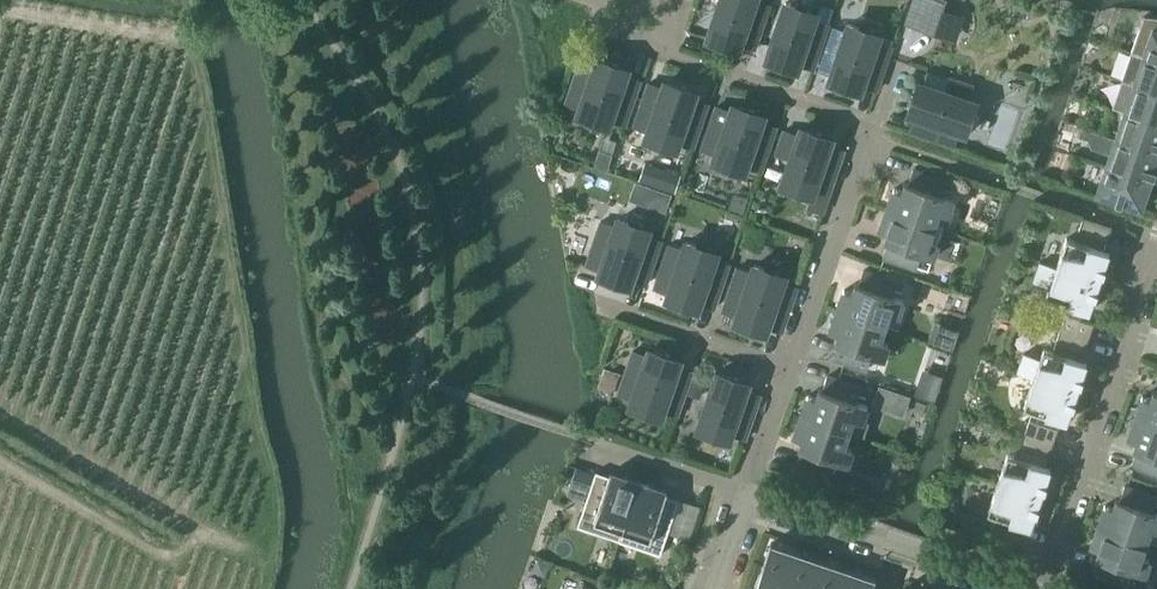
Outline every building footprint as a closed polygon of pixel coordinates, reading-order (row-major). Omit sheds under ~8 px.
[(706,40),(737,51),(740,44),(754,49),(769,5),(755,0),(720,0),(706,40)] [(935,31),(945,0),(915,0),(907,22),(935,31)] [(814,20),(816,13),(785,2),(765,61),(796,71),(799,64),(813,69),(828,25),(814,20)] [(1131,53),(1156,62),(1156,18),(1143,16),(1131,53)] [(877,42),(879,34),(848,24),(828,82),(860,93),(862,86),(876,90),(891,46),(877,42)] [(1131,53),(1122,80),(1133,84),(1156,92),(1156,62),(1131,53)] [(579,109),(577,116),(608,127),(610,120),(624,125),(639,81),(625,76),(628,69),(597,58),(594,65),(580,60),(565,104),(579,109)] [(922,84),(918,83),(907,114),(914,116),(909,130),(953,145),(958,131),(965,134),(976,103),(969,100),(974,86),(927,70),(922,84)] [(633,128),(647,132),(645,140),(676,150),(678,143),(692,148),(707,104),(693,99),(696,92),(665,81),(662,88),(648,83),(633,128)] [(1123,111),(1156,122),(1156,92),(1133,84),(1123,111)] [(713,163),(744,174),(746,166),(760,171),(775,127),(761,122),(764,115),(733,104),(730,111),(716,106),(701,151),(715,156),(713,163)] [(1114,138),(1156,153),(1156,122),(1123,111),(1114,138)] [(798,135),(784,130),(776,154),(790,159),(781,186),(812,197),(814,189),(828,194),(843,150),(829,145),(832,138),(801,128),(798,135)] [(1105,165),(1151,181),(1156,163),(1156,153),(1114,138),(1105,165)] [(680,175),(645,163),(639,181),(674,193),(680,175)] [(1105,165),(1095,194),(1141,209),(1148,190),(1156,193),(1156,183),(1151,181),(1105,165)] [(893,188),(886,209),(935,225),(939,212),(947,214),(953,199),(941,195),(946,181),(912,170),(907,183),(904,182),(901,191),(893,188)] [(935,225),(886,209),(879,230),(887,233),(884,242),(887,243),(882,257),(916,268),(921,254),(932,258),(943,228),(935,225)] [(660,241),(646,236),(649,229),(618,218),(615,226),(601,221),(586,265),(600,270),(598,277),(629,287),(631,280),(645,285),(660,241)] [(1083,218),(1078,232),(1106,241),(1111,227),(1083,218)] [(1066,238),(1056,267),(1099,282),(1109,252),(1066,238)] [(668,293),(666,300),(697,311),(699,303),(713,308),(728,264),(714,260),(717,252),(686,242),(683,249),(669,244),(654,288),(668,293)] [(1065,315),(1059,333),(1087,342),(1093,324),(1080,319),(1083,310),(1088,312),(1099,282),(1056,267),(1055,267),(1039,262),(1033,280),(1049,286),(1045,297),(1055,300),(1051,310),(1065,315)] [(734,323),(765,334),(767,327),(781,331),(796,287),(782,283),(785,276),(754,264),(752,272),(737,267),(722,311),(736,316),(734,323)] [(843,289),(836,310),(885,327),(889,313),(898,316),(903,300),(892,296),(896,282),(862,271),(858,285),(854,283),(851,292),(843,289)] [(885,327),(836,310),(829,331),(837,334),(834,343),(837,344),(833,358),(867,369),(871,355),(883,359),(888,344),(880,341),(885,327)] [(953,340),(956,327),(935,323),(932,336),(953,340)] [(1033,377),(1033,378),(1076,392),(1086,363),(1081,361),(1087,342),(1059,333),(1053,351),(1043,348),(1039,359),(1023,354),(1017,372),(1033,377)] [(631,400),(629,407),(660,418),(663,411),(677,416),(692,372),(678,367),(680,360),(649,349),(647,356),(632,351),(624,375),(617,395),(631,400)] [(923,367),(916,392),(937,398),(944,373),(923,367)] [(745,439),(745,438),(760,395),(746,390),(748,383),(717,372),(697,430),(728,441),(731,434),(745,439)] [(818,389),(815,398),(807,395),(800,416),(849,433),(863,438),(868,422),(862,420),(867,406),(855,402),(860,388),(826,376),(822,390),(818,389)] [(686,393),(694,395),(699,380),(691,378),(686,393)] [(1032,410),(1024,433),(1053,443),(1061,420),(1066,422),(1076,392),(1033,378),(1023,407),(1032,410)] [(875,406),(909,411),(912,389),(878,385),(875,406)] [(1134,417),(1156,425),(1156,389),(1156,391),(1153,390),(1150,399),(1142,396),(1134,417)] [(849,433),(800,416),(793,437),(801,440),(798,448),(801,450),(797,464),(830,475),(835,461),(846,465),(852,449),(844,447),(849,433)] [(1134,417),(1127,438),(1136,441),(1133,450),(1136,451),(1131,465),(1156,473),(1156,425),(1134,417)] [(1007,454),(997,483),(1040,498),(1050,468),(1045,466),(1053,443),(1024,433),(1016,457),(1007,454)] [(577,527),(619,541),(639,482),(624,477),(610,472),(609,476),(595,472),(577,527)] [(639,482),(619,541),(660,555),(679,500),(665,495),(667,491),(653,487),(639,482)] [(1040,498),(997,483),(987,513),(996,516),(988,539),(1016,549),(1024,526),(1030,528),(1040,498)] [(1097,526),(1146,542),(1151,528),(1156,531),(1156,513),(1153,512),(1156,499),(1156,498),(1124,486),(1119,500),(1116,499),(1113,508),(1105,505),(1097,526)] [(1146,542),(1097,526),(1090,547),(1098,550),(1095,558),(1099,559),(1094,573),(1128,585),(1132,571),(1144,575),(1149,559),(1141,557),(1146,542)] [(797,552),(770,543),(755,588),(784,588),(797,552)] [(823,561),(797,552),(784,588),(813,588),(823,561)] [(849,570),(823,561),(813,588),(842,588),(849,570)] [(842,588),(872,588),(876,579),(875,579),(849,570),(842,588)]
